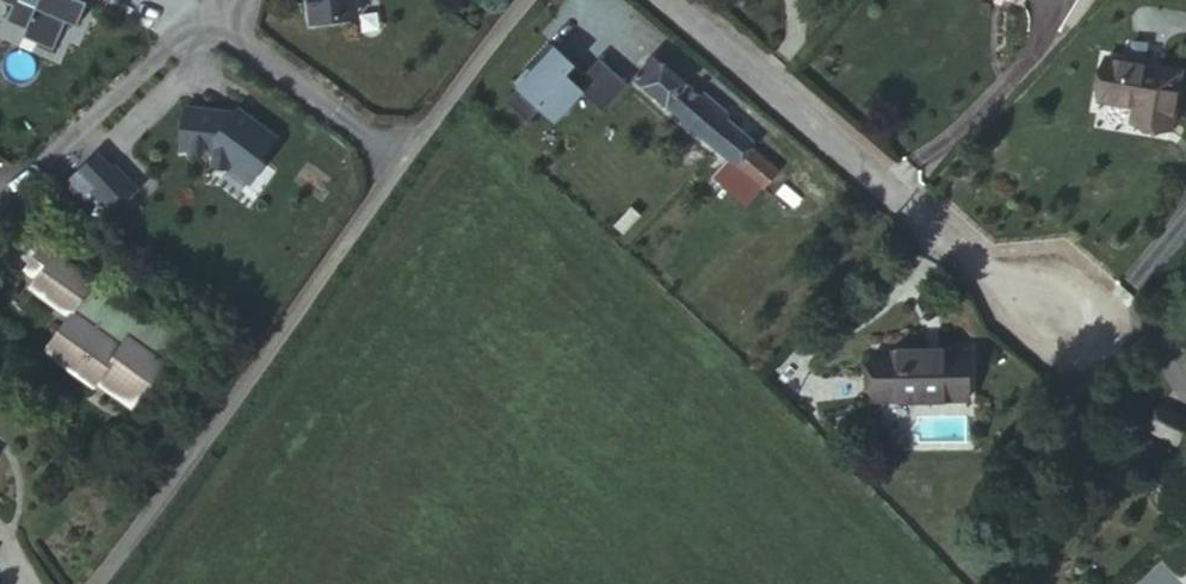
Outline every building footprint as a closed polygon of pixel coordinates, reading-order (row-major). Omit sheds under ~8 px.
[(17,6),(10,23),(30,30),(27,39),(57,51),(68,23),(80,28),(90,0),(3,0),(17,6)] [(313,27),(364,20),(361,0),(309,0),(313,27)] [(536,72),(510,101),(532,121),(545,107),(558,119),(585,90),(607,111),(631,85),(603,58),(588,75),(554,44),(532,68),(536,72)] [(704,97),(687,83),(654,55),(636,78),(730,157),(715,176),(748,205),(791,157),(711,89),(704,97)] [(1101,98),(1136,106),(1145,108),(1142,122),(1171,127),(1181,71),(1108,58),(1101,98)] [(694,74),(687,83),(704,97),(711,89),(694,74)] [(268,162),(281,139),(238,106),(235,109),(183,104),(179,151),(214,154),(213,171),(231,171),(252,189),(270,168),(268,162)] [(1145,108),(1136,106),(1134,120),(1142,122),(1145,108)] [(139,194),(101,152),(61,186),(76,205),(91,193),(112,218),(139,194)] [(71,247),(51,232),(43,242),(64,257),(71,247)] [(64,257),(43,242),(25,269),(38,279),(34,285),(73,313),(46,350),(97,386),(107,372),(146,399),(171,363),(162,356),(138,340),(147,327),(143,324),(93,288),(97,281),(64,257)] [(148,317),(143,324),(147,327),(138,340),(162,356),(175,338),(148,317)] [(925,359),(925,350),(877,350),(878,400),(968,398),(968,349),(943,350),(943,359),(925,359)] [(943,350),(925,350),(925,359),(943,359),(943,350)] [(1158,414),(1149,427),(1174,446),(1184,434),(1158,414)]
